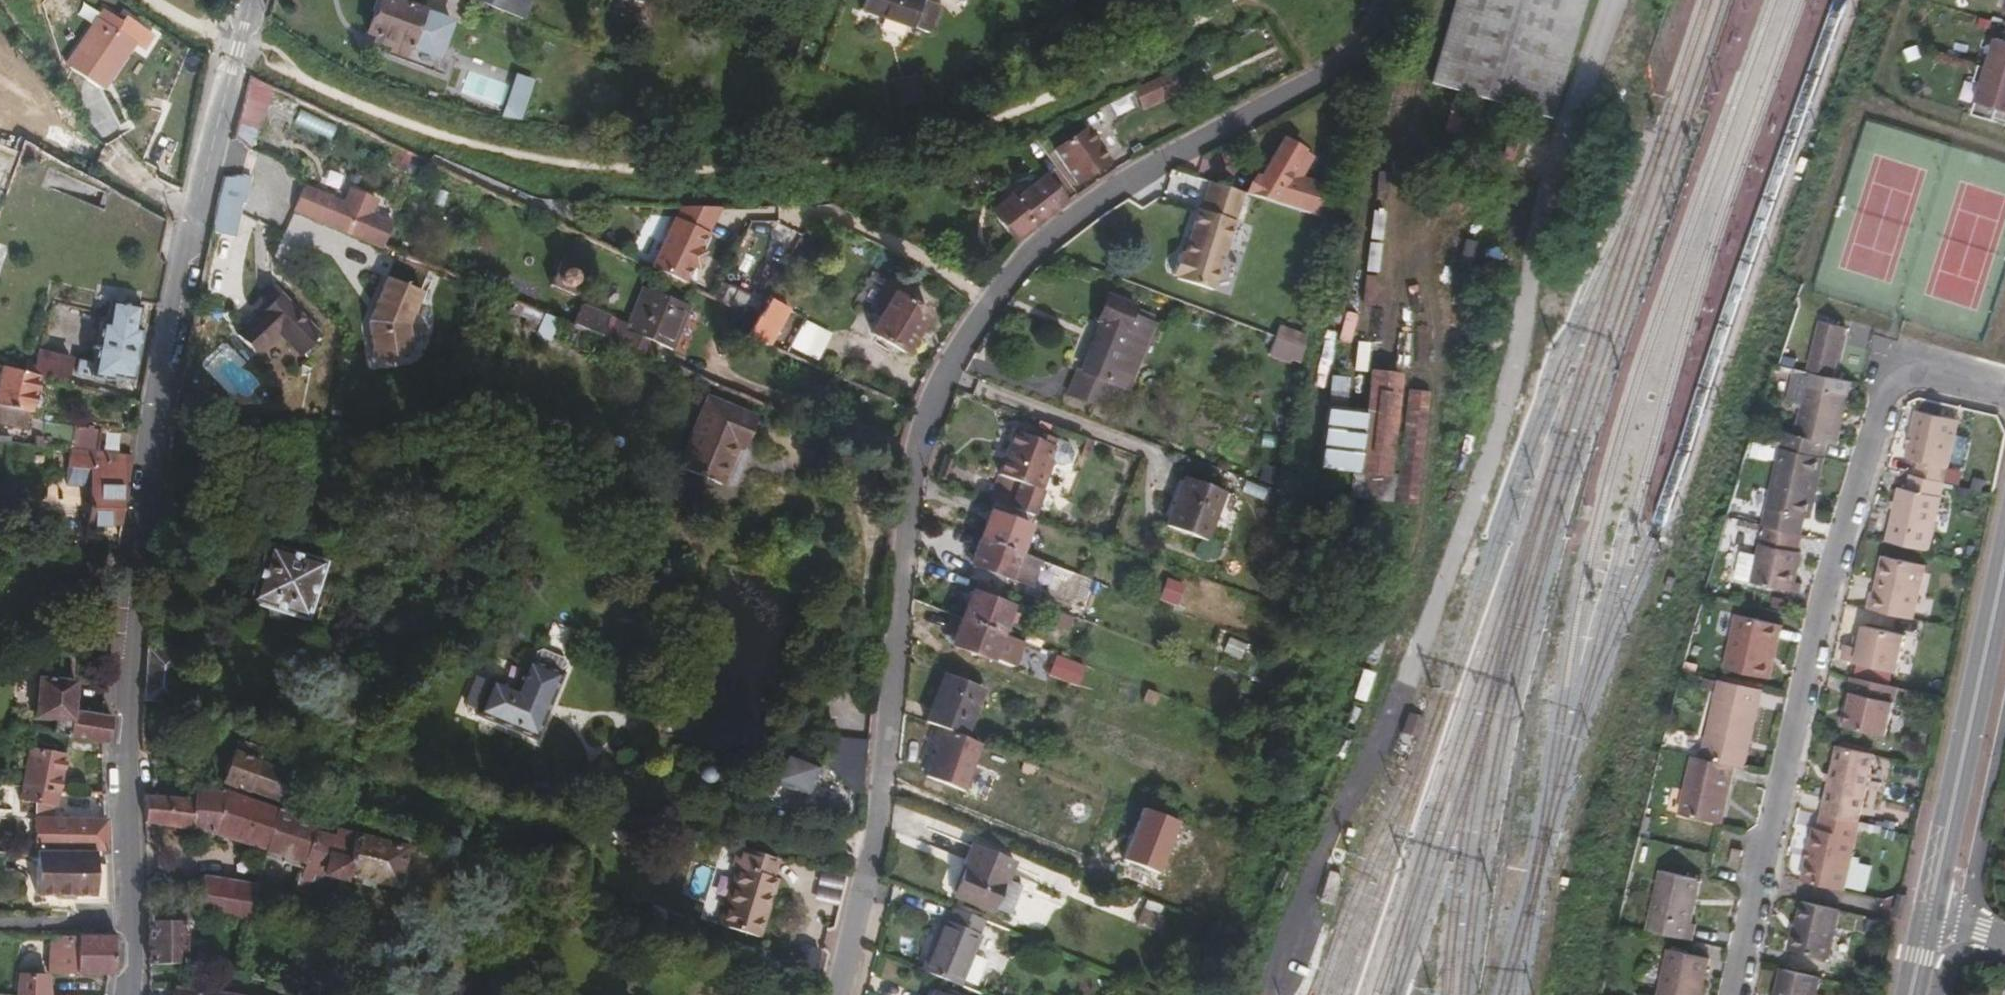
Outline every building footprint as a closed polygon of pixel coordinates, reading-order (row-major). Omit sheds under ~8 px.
[(393,0),(374,0),(363,32),(387,40),(433,57),(443,28),(415,17),(417,10),(418,9),(393,0)] [(518,0),(466,0),(475,4),(482,6),(518,20),(524,2),(518,0)] [(918,0),(855,0),(851,9),(920,33),(930,4),(918,0)] [(1588,0),(1456,0),(1431,86),(1506,108),(1523,113),(1552,121),(1588,0)] [(479,14),(482,6),(475,4),(473,12),(479,14)] [(446,21),(417,10),(415,17),(443,28),(446,21)] [(148,49),(108,17),(68,69),(101,95),(133,53),(141,58),(148,49)] [(2004,37),(1996,34),(1986,65),(2004,71),(2004,35),(2004,37)] [(428,70),(433,57),(387,40),(382,53),(428,70)] [(1986,65),(1978,62),(1973,79),(1981,81),(1972,112),(2004,122),(2004,71),(1986,65)] [(513,117),(527,78),(513,73),(499,112),(513,117)] [(1132,88),(1141,110),(1178,95),(1169,73),(1132,88)] [(258,146),(272,86),(249,80),(235,140),(258,146)] [(1186,108),(1180,96),(1167,102),(1173,114),(1186,108)] [(1089,135),(1056,153),(1074,186),(1107,166),(1089,135)] [(1319,189),(1292,180),(1296,174),(1287,169),(1297,151),(1278,140),(1255,178),(1250,176),(1239,193),(1310,217),(1319,189)] [(15,153),(0,147),(0,193),(15,153)] [(242,207),(248,180),(240,178),(220,180),(215,202),(237,206),(242,207)] [(1032,228),(1063,204),(1046,178),(992,214),(1013,246),(1032,228)] [(1206,292),(1239,193),(1205,182),(1196,212),(1193,211),(1178,256),(1174,255),(1167,276),(1171,278),(1170,281),(1206,292)] [(332,202),(302,190),(300,195),(330,207),(332,202)] [(392,227),(332,202),(330,207),(300,195),(292,213),(359,241),(359,240),(383,250),(392,227)] [(230,238),(237,206),(215,202),(208,234),(230,238)] [(676,215),(713,231),(724,207),(680,206),(676,215)] [(713,231),(676,215),(653,266),(690,282),(697,267),(702,269),(710,252),(705,249),(713,231)] [(1340,231),(1342,228),(1343,224),(1342,221),(1340,219),(1337,217),(1333,217),(1329,220),(1328,228),(1331,231),(1334,233),(1340,231)] [(566,293),(578,268),(552,256),(540,281),(566,293)] [(902,355),(925,315),(901,301),(907,291),(887,279),(869,310),(871,311),(867,318),(874,322),(867,334),(902,355)] [(406,331),(420,296),(385,282),(367,327),(371,364),(409,359),(406,331)] [(782,310),(790,294),(770,285),(763,300),(782,310)] [(773,328),(782,310),(763,300),(760,305),(724,287),(717,301),(749,317),(741,335),(783,354),(792,338),(773,328)] [(658,351),(677,308),(630,288),(612,331),(600,327),(596,338),(622,349),(627,338),(658,351)] [(319,343),(271,293),(251,312),(257,319),(235,340),(253,360),(278,336),(300,360),(319,343)] [(1096,322),(1106,296),(1101,294),(1091,320),(1096,322)] [(1132,306),(1106,296),(1096,322),(1078,369),(1075,368),(1065,395),(1093,405),(1103,380),(1108,368),(1128,376),(1149,321),(1130,313),(1132,306)] [(132,329),(136,305),(105,300),(100,323),(95,322),(87,362),(73,360),(70,375),(107,383),(108,378),(127,382),(137,330),(132,329)] [(574,350),(582,332),(531,311),(523,330),(574,350)] [(804,320),(791,346),(820,359),(832,332),(804,320)] [(1837,376),(1848,327),(1824,321),(1812,370),(1837,376)] [(1293,346),(1298,332),(1276,324),(1271,338),(1293,346)] [(1299,362),(1301,349),(1293,346),(1271,338),(1267,349),(1299,362)] [(67,361),(35,352),(29,377),(33,378),(60,386),(67,361)] [(0,368),(0,414),(19,418),(21,410),(26,412),(33,378),(29,377),(0,368)] [(1124,388),(1128,376),(1108,368),(1103,380),(1124,388)] [(1836,426),(1838,417),(1841,417),(1849,378),(1837,376),(1812,370),(1806,369),(1793,432),(1782,429),(1779,445),(1821,454),(1825,440),(1835,442),(1839,426),(1836,426)] [(1390,480),(1402,378),(1390,376),(1369,374),(1367,392),(1377,393),(1375,414),(1354,412),(1327,409),(1320,472),(1351,475),(1348,498),(1393,503),(1396,481),(1390,480)] [(1417,504),(1429,392),(1414,390),(1404,481),(1401,481),(1398,502),(1417,504)] [(747,440),(755,419),(708,399),(678,468),(719,485),(735,448),(740,437),(747,440)] [(1943,480),(1958,416),(1914,406),(1903,455),(1916,458),(1912,473),(1943,480)] [(1038,490),(1049,461),(1045,459),(1053,439),(1037,433),(1035,439),(1011,430),(995,474),(1038,490)] [(742,451),(747,440),(740,437),(735,448),(742,451)] [(1801,514),(1808,485),(1816,487),(1823,454),(1821,454),(1779,445),(1776,444),(1758,523),(1761,524),(1798,532),(1801,514)] [(127,457),(64,450),(62,470),(84,472),(81,523),(58,521),(56,543),(64,544),(62,561),(99,565),(100,549),(116,550),(123,481),(127,457)] [(1926,549),(1943,480),(1912,473),(1908,472),(1905,486),(1897,484),(1883,539),(1926,549)] [(1199,537),(1217,487),(1178,473),(1160,523),(1199,537)] [(985,500),(990,501),(1029,516),(1038,490),(995,474),(985,500)] [(1809,516),(1816,487),(1808,485),(1801,514),(1809,516)] [(1026,526),(1029,516),(990,501),(987,512),(1026,526)] [(1034,535),(1025,532),(1027,527),(1026,526),(987,512),(977,539),(1017,554),(1022,542),(1031,545),(1034,535)] [(1793,582),(1800,550),(1794,549),(1798,532),(1761,524),(1754,556),(1748,583),(1791,592),(1793,582)] [(1013,566),(1017,554),(977,539),(967,566),(970,567),(1002,579),(1007,581),(1009,576),(1018,579),(1022,569),(1013,566)] [(298,620),(317,563),(259,545),(240,602),(298,620)] [(1748,583),(1754,556),(1737,552),(1732,579),(1748,583)] [(1911,617),(1923,564),(1881,554),(1872,591),(1869,591),(1865,606),(1911,617)] [(1002,579),(970,567),(966,578),(975,582),(998,590),(1002,579)] [(1006,612),(1007,608),(1000,606),(1005,593),(998,590),(975,582),(971,593),(967,592),(957,621),(996,635),(1001,623),(1010,626),(1014,615),(1006,612)] [(1799,593),(1801,584),(1793,582),(1791,592),(1799,593)] [(1767,677),(1780,624),(1734,612),(1721,666),(1767,677)] [(1058,615),(1051,643),(1063,645),(1070,618),(1058,615)] [(996,635),(957,621),(947,648),(986,662),(995,639),(996,635)] [(1894,670),(1902,632),(1862,623),(1860,633),(1857,645),(1850,644),(1842,642),(1839,658),(1894,670)] [(1857,645),(1860,633),(1853,632),(1850,644),(1857,645)] [(1014,646),(995,639),(986,662),(1005,669),(1014,646)] [(169,706),(174,652),(147,651),(142,704),(169,706)] [(558,669),(556,663),(533,655),(526,658),(523,668),(555,679),(558,669)] [(533,744),(555,679),(523,668),(519,667),(509,696),(484,687),(472,723),(533,744)] [(1884,733),(1895,685),(1854,675),(1850,692),(1843,724),(1884,733)] [(958,738),(977,692),(939,677),(920,723),(935,729),(958,738)] [(1742,766),(1761,688),(1717,677),(1699,756),(1732,764),(1742,766)] [(68,713),(72,683),(35,679),(30,719),(53,722),(51,734),(68,736),(93,740),(105,742),(107,718),(68,713)] [(1843,724),(1850,692),(1845,690),(1837,723),(1843,724)] [(973,744),(958,738),(935,729),(919,769),(957,784),(973,744)] [(91,753),(93,740),(68,736),(66,750),(91,753)] [(320,818),(331,786),(256,761),(260,749),(232,739),(220,783),(246,792),(320,818)] [(1856,820),(1872,751),(1834,743),(1820,811),(1856,820)] [(54,793),(60,758),(23,751),(16,790),(54,793)] [(805,796),(816,766),(780,753),(770,784),(805,796)] [(1718,823),(1732,764),(1699,756),(1691,754),(1676,813),(1718,823)] [(707,775),(706,773),(705,770),(701,766),(698,765),(693,765),(690,766),(686,770),(684,775),(685,781),(689,785),(694,788),(700,787),(704,784),(706,781),(707,775)] [(243,800),(246,792),(220,783),(218,791),(243,800)] [(208,828),(217,793),(191,789),(189,803),(185,825),(205,827),(208,828)] [(51,809),(54,793),(16,790),(15,802),(32,806),(51,809)] [(297,864),(307,824),(243,800),(218,791),(217,793),(208,828),(297,864)] [(185,825),(189,803),(142,795),(142,819),(185,825)] [(49,821),(51,809),(32,806),(33,821),(49,821)] [(1843,889),(1859,820),(1856,820),(1820,811),(1816,827),(1812,826),(1800,878),(1843,889)] [(390,847),(397,824),(355,812),(347,835),(390,847)] [(103,852),(101,821),(49,821),(33,821),(34,852),(103,852)] [(391,888),(402,850),(390,847),(347,835),(307,824),(297,864),(318,869),(316,876),(338,882),(340,875),(391,888)] [(989,909),(1012,859),(973,841),(951,892),(989,909)] [(1734,863),(1737,846),(1728,844),(1725,861),(1734,863)] [(752,937),(771,881),(765,879),(771,861),(732,849),(726,869),(731,871),(713,924),(752,937)] [(91,899),(91,855),(34,853),(33,898),(53,898),(53,901),(70,902),(70,898),(91,899)] [(512,871),(513,865),(511,860),(505,858),(502,859),(499,862),(498,867),(501,872),(506,874),(512,871)] [(1850,889),(1868,891),(1871,864),(1854,862),(1850,889)] [(1691,902),(1689,901),(1691,891),(1694,891),(1698,876),(1658,866),(1643,927),(1689,938),(1693,921),(1687,920),(1691,902)] [(245,920),(252,888),(195,876),(190,910),(245,920)] [(844,882),(821,878),(817,898),(840,902),(844,882)] [(91,907),(91,899),(70,898),(70,902),(70,907),(91,907)] [(1827,958),(1839,908),(1801,899),(1789,950),(1827,958)] [(1153,919),(1157,908),(1142,902),(1137,912),(1153,919)] [(951,984),(979,918),(948,905),(942,919),(938,918),(916,970),(951,984)] [(189,921),(190,910),(144,908),(144,920),(180,921),(189,921)] [(179,965),(180,921),(144,920),(145,958),(179,965)] [(110,975),(110,937),(44,936),(43,974),(110,975)] [(1706,955),(1667,946),(1656,994),(1697,994),(1706,955)] [(266,985),(270,963),(241,956),(237,978),(266,985)] [(1818,976),(1780,967),(1773,994),(1813,994),(1818,976)] [(42,978),(16,974),(13,994),(43,994),(42,978)]
